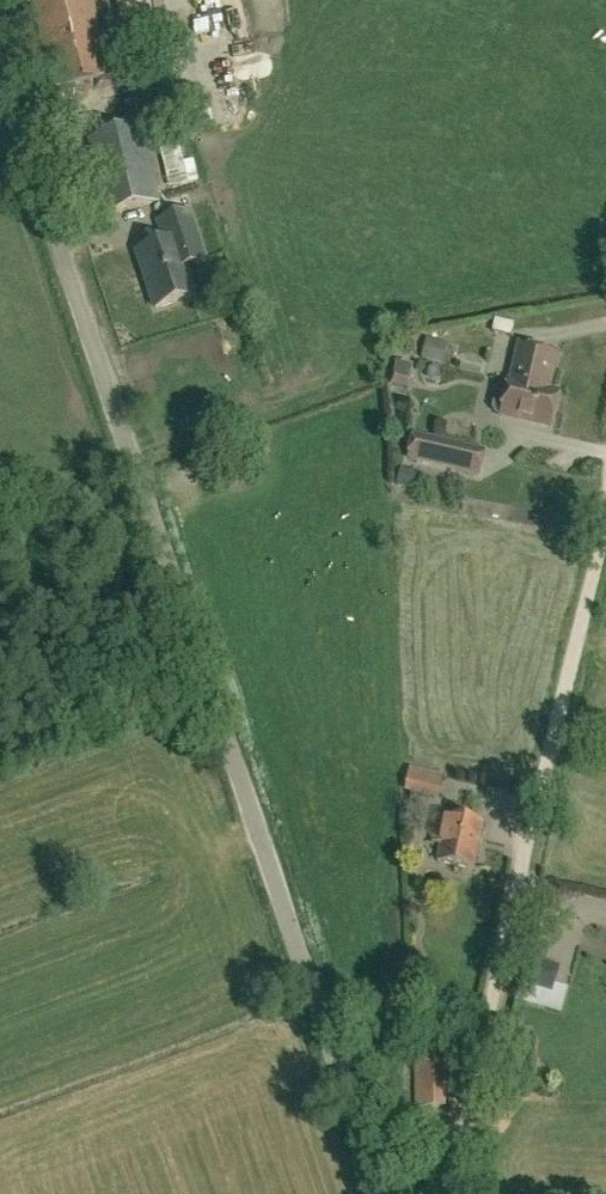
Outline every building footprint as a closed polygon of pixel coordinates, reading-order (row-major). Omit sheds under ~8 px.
[(112,77),(93,0),(10,0),(35,94),(112,77)] [(126,112),(170,107),(166,75),(140,77),(143,97),(125,99),(126,112)] [(105,215),(160,202),(143,126),(87,140),(105,215)] [(186,146),(167,151),(177,189),(195,184),(186,146)] [(189,270),(207,263),(190,211),(155,222),(161,242),(134,252),(153,311),(197,297),(189,270)] [(499,333),(518,337),(520,324),(501,320),(499,333)] [(428,359),(450,363),(454,345),(432,341),(428,359)] [(522,344),(513,381),(511,380),(508,394),(502,393),(497,396),(495,408),(498,413),(503,414),(503,415),(553,427),(561,392),(550,389),(558,353),(522,344)] [(390,383),(409,387),(415,364),(395,359),(390,383)] [(416,434),(411,457),(457,468),(463,445),(416,434)] [(406,791),(440,799),(445,778),(410,770),(406,791)] [(485,824),(441,815),(435,844),(442,845),(439,862),(475,869),(485,824)] [(547,993),(555,967),(531,961),(523,986),(547,993)] [(420,1103),(447,1102),(444,1012),(416,1013),(420,1103)]
